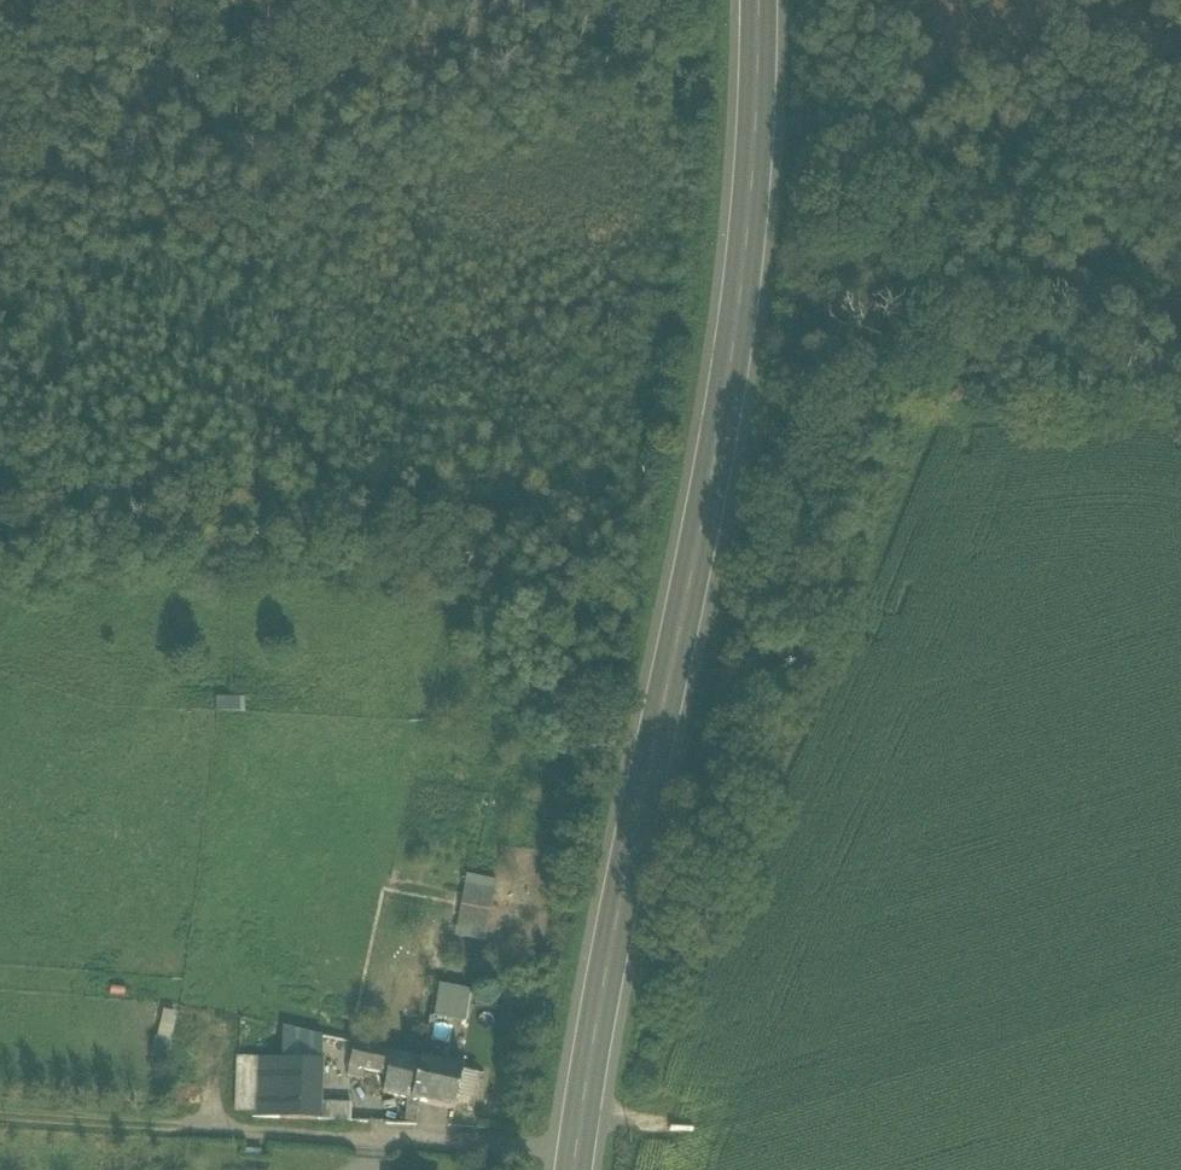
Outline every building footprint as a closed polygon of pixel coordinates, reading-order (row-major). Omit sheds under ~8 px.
[(494,892),(465,887),(461,906),(490,911),(494,892)] [(486,931),(490,911),(461,906),(457,925),(486,931)] [(467,1010),(470,992),(442,988),(438,1015),(454,1017),(455,1009),(467,1010)] [(319,1121),(319,1104),(322,1038),(283,1029),(282,1060),(280,1119),(319,1121)] [(355,1045),(348,1076),(362,1079),(364,1070),(387,1075),(383,1094),(408,1099),(419,1102),(454,1110),(464,1071),(355,1045)] [(253,1112),(255,1059),(238,1058),(236,1111),(253,1112)] [(255,1059),(253,1112),(253,1118),(280,1119),(282,1060),(255,1059)] [(416,1125),(419,1102),(408,1099),(405,1125),(416,1125)] [(319,1104),(319,1121),(350,1122),(351,1105),(319,1104)]
